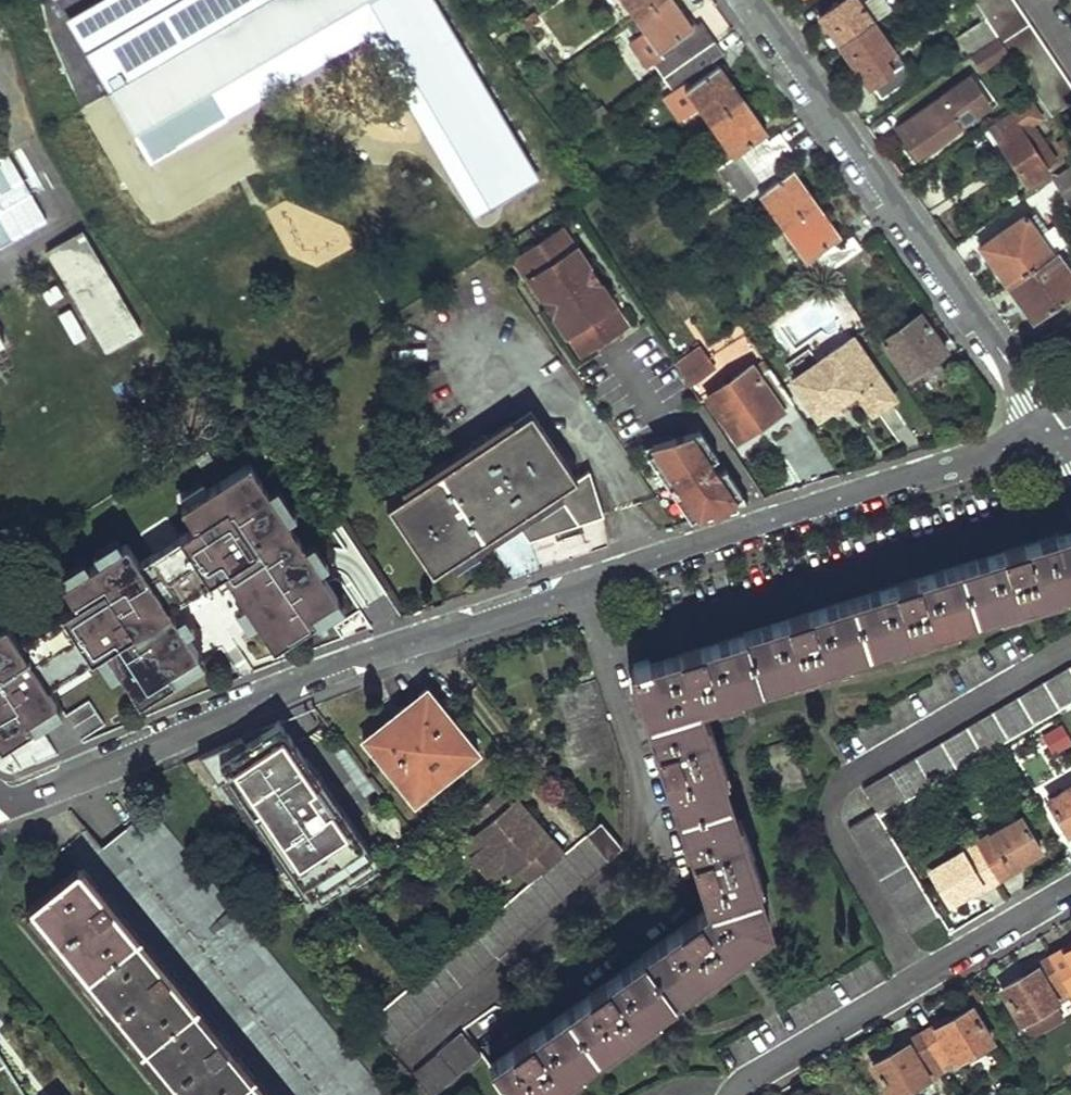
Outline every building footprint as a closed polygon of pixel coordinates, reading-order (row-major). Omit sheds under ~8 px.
[(62,20),(131,140),(369,4),(488,212),(540,182),(435,0),(98,0),(62,20)] [(638,16),(661,0),(626,0),(638,16)] [(717,37),(708,24),(704,18),(695,24),(678,0),(661,0),(638,16),(647,30),(629,43),(647,68),(654,64),(664,76),(717,37)] [(845,1),(822,17),(843,46),(878,22),(862,0),(844,0),(845,1)] [(1002,36),(1013,52),(1056,116),(1070,106),(1070,82),(1016,0),(978,0),(990,18),(1002,36)] [(975,55),(1002,36),(990,18),(960,38),(973,56),(975,55)] [(876,84),(885,96),(914,75),(878,22),(843,46),(872,87),(876,84)] [(1002,36),(975,55),(986,71),(1013,52),(1002,36)] [(717,37),(664,76),(673,90),(665,96),(683,121),(703,107),(713,121),(747,96),(721,61),(718,64),(716,59),(727,51),(717,37)] [(989,94),(976,74),(900,126),(922,157),(984,115),(976,104),(989,94)] [(997,106),(989,94),(976,104),(984,115),(997,106)] [(747,96),(713,121),(723,136),(736,154),(730,158),(721,164),(735,183),(792,141),(782,128),(770,137),(766,131),(770,129),(747,96)] [(1048,170),(1045,166),(1057,159),(1039,132),(1048,126),(1033,103),(992,128),(1029,183),(1048,170)] [(717,140),(730,158),(736,154),(723,136),(717,140)] [(792,141),(735,183),(748,202),(763,191),(787,224),(821,200),(797,166),(793,169),(789,164),(801,155),(792,141)] [(1061,174),(1070,190),(1070,168),(1061,174)] [(821,200),(787,224),(812,260),(817,256),(829,273),(831,272),(866,246),(858,234),(845,243),(841,238),(846,235),(821,200)] [(984,246),(1010,281),(1054,248),(1039,228),(1028,213),(984,246)] [(1056,216),(1039,228),(1054,248),(1058,245),(1070,236),(1056,216)] [(84,225),(50,246),(111,346),(146,325),(84,225)] [(557,234),(570,254),(578,248),(565,228),(557,234)] [(593,354),(624,334),(611,314),(618,309),(578,248),(570,254),(557,234),(526,254),(540,274),(532,279),(572,340),(580,335),(593,354)] [(1038,319),(1070,294),(1070,262),(1058,245),(1054,248),(1010,281),(1038,319)] [(532,279),(540,274),(526,254),(519,259),(532,279)] [(816,282),(829,273),(817,256),(812,260),(804,266),(816,282)] [(632,329),(618,309),(611,314),(624,334),(632,329)] [(923,312),(885,340),(911,377),(950,348),(923,312)] [(572,340),(586,359),(593,354),(580,335),(572,340)] [(855,339),(795,384),(822,421),(860,393),(878,416),(899,400),(855,339)] [(743,371),(760,359),(747,340),(730,352),(743,371)] [(713,372),(706,360),(700,352),(679,367),(685,374),(684,375),(692,387),(713,372)] [(766,360),(714,396),(743,440),(796,404),(766,360)] [(533,414),(391,512),(437,576),(518,523),(578,480),(533,414)] [(725,509),(745,495),(727,470),(719,475),(711,463),(720,458),(701,431),(691,435),(678,444),(676,440),(650,457),(694,523),(714,510),(718,516),(728,512),(725,509)] [(265,632),(306,605),(302,599),(329,581),(252,465),(184,510),(197,530),(142,567),(129,546),(66,588),(79,608),(22,646),(8,626),(0,631),(0,741),(5,749),(35,729),(31,722),(59,703),(50,689),(107,651),(136,696),(170,673),(165,665),(195,645),(161,593),(215,557),(265,632)] [(578,480),(518,523),(532,542),(607,517),(592,471),(578,480)] [(1070,584),(1070,527),(635,669),(711,906),(491,1065),(512,1094),(542,1094),(773,927),(702,705),(1070,584)] [(883,815),(1070,703),(1070,668),(867,789),(883,815)] [(368,741),(419,802),(481,751),(429,689),(368,741)] [(1070,746),(1062,722),(1037,731),(1047,756),(1070,746)] [(244,741),(202,762),(221,788),(229,782),(241,774),(322,895),(340,884),(346,880),(370,865),(373,863),(339,814),(341,813),(319,780),(312,785),(303,772),(310,767),(284,730),(247,748),(244,741)] [(764,751),(779,797),(810,787),(795,741),(764,751)] [(310,767),(303,772),(312,785),(319,780),(322,778),(313,765),(310,767)] [(241,774),(229,782),(310,903),(320,897),(322,895),(241,774)] [(1069,827),(1070,826),(1070,781),(1049,794),(1069,827)] [(507,786),(475,813),(486,826),(482,830),(492,843),(476,857),(501,886),(523,867),(535,881),(565,855),(507,786)] [(155,811),(32,907),(187,1094),(390,1094),(155,811)] [(976,838),(999,876),(1013,867),(1010,862),(1040,845),(1021,812),(976,838)] [(855,832),(913,930),(941,913),(883,815),(855,832)] [(591,833),(612,858),(628,844),(607,819),(591,833)] [(492,843),(482,830),(465,844),(476,857),(492,843)] [(370,1022),(392,1047),(612,858),(591,833),(565,855),(535,881),(370,1022)] [(932,864),(951,898),(981,880),(986,884),(999,876),(976,838),(932,864)] [(346,880),(351,888),(375,873),(370,865),(346,880)] [(322,895),(320,897),(325,904),(345,892),(340,884),(322,895)] [(1070,986),(1070,948),(1070,949),(1068,945),(1052,954),(1070,986)] [(1010,984),(1029,1016),(1070,991),(1070,986),(1052,954),(1036,963),(1038,967),(1010,984)] [(1029,1016),(1040,1034),(1070,1015),(1070,1012),(1062,997),(1029,1016)] [(924,1030),(945,1066),(988,1040),(969,1009),(941,1025),(939,1022),(924,1030)] [(882,1061),(901,1092),(945,1066),(924,1030),(908,1039),(911,1043),(882,1061)] [(463,1035),(417,1072),(435,1094),(481,1056),(463,1035)] [(14,1083),(4,1066),(0,1068),(0,1092),(14,1083)]
